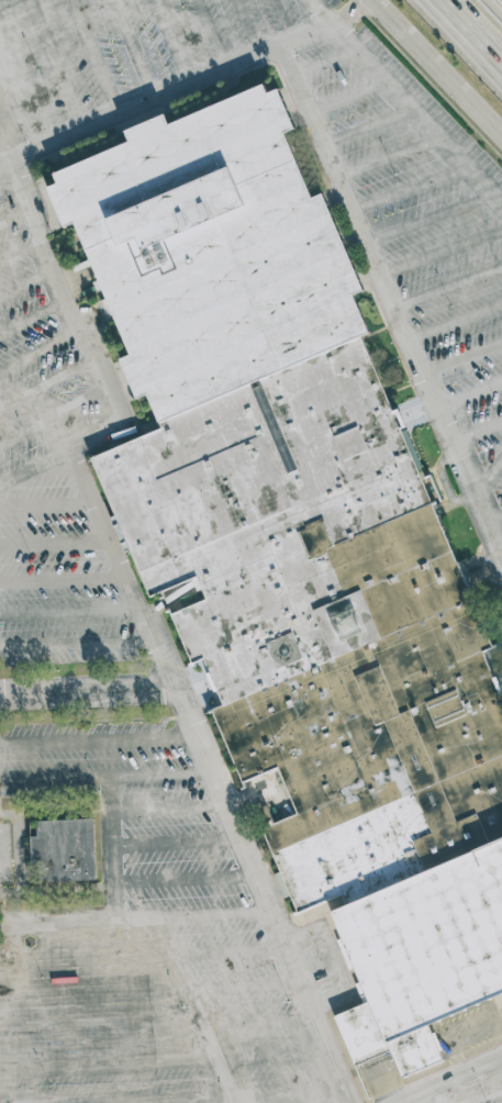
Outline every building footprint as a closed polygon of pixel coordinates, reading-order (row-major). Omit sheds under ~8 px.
[(158,422),(359,336),(368,332),(345,278),(317,213),(274,110),(263,83),(148,132),(53,174),(65,201),(138,375),(158,422)] [(495,686),(501,701),(501,838),(345,905),(345,904),(343,900),(341,894),(297,913),(287,889),(253,810),(266,804),(274,823),(295,813),(277,768),(242,782),(211,710),(222,705),(212,682),(202,658),(191,664),(169,614),(205,599),(196,577),(149,597),(122,533),(90,458),(160,427),(158,422),(359,336),(395,420),(461,575),(492,647),(481,651),(495,686)] [(36,836),(35,821),(93,818),(96,879),(31,882),(30,836),(36,836)] [(330,911),(368,1001),(333,1016),(354,1066),(390,1050),(401,1078),(443,1060),(427,1024),(501,992),(501,838),(345,904),(330,911)]
